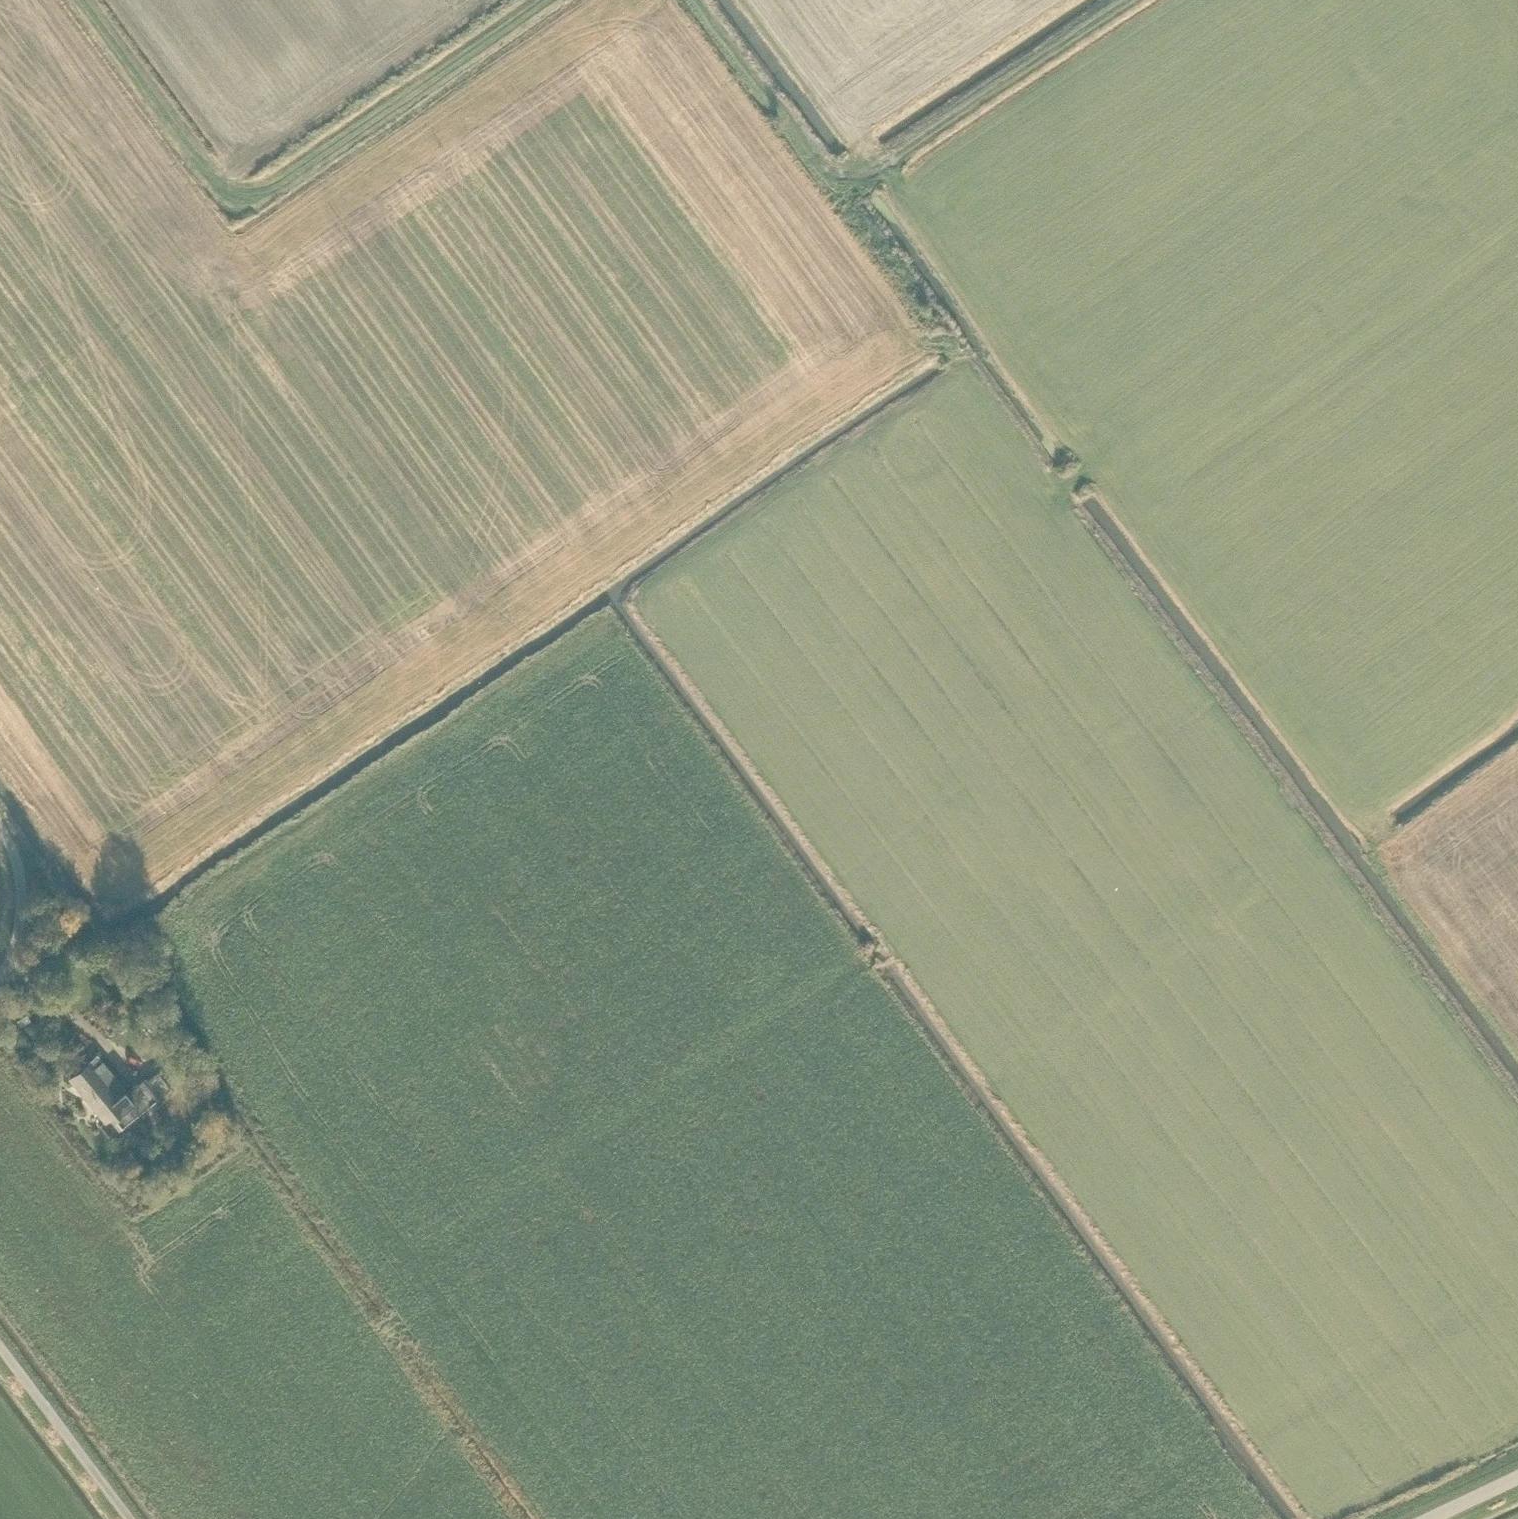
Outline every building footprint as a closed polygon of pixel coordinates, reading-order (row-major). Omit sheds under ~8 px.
[(126,973),(120,975),(125,994),(132,992),(126,973)] [(68,1078),(104,1123),(109,1119),(118,1130),(171,1088),(157,1071),(147,1080),(145,1077),(127,1091),(97,1054),(68,1078)]
